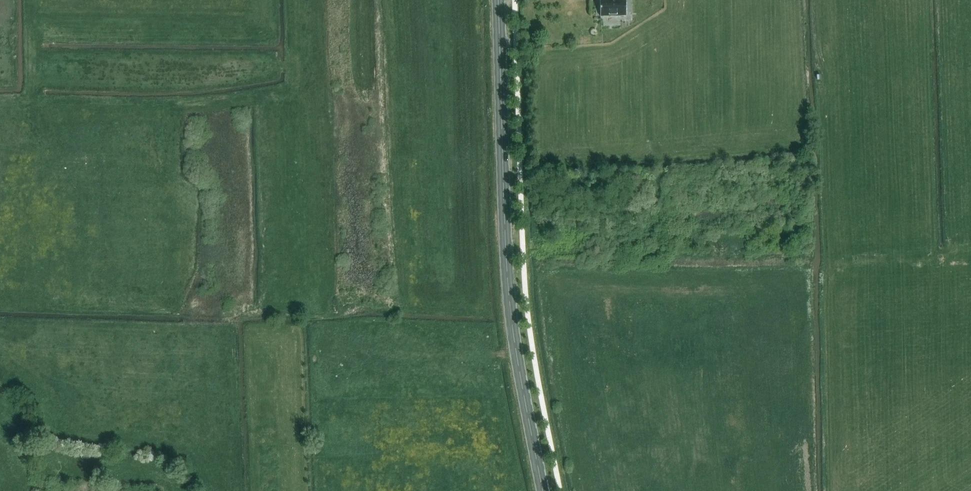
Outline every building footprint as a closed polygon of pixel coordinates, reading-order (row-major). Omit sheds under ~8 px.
[(626,16),(626,0),(600,0),(600,16),(626,16)] [(631,310),(635,296),(629,295),(626,309),(631,310)]
